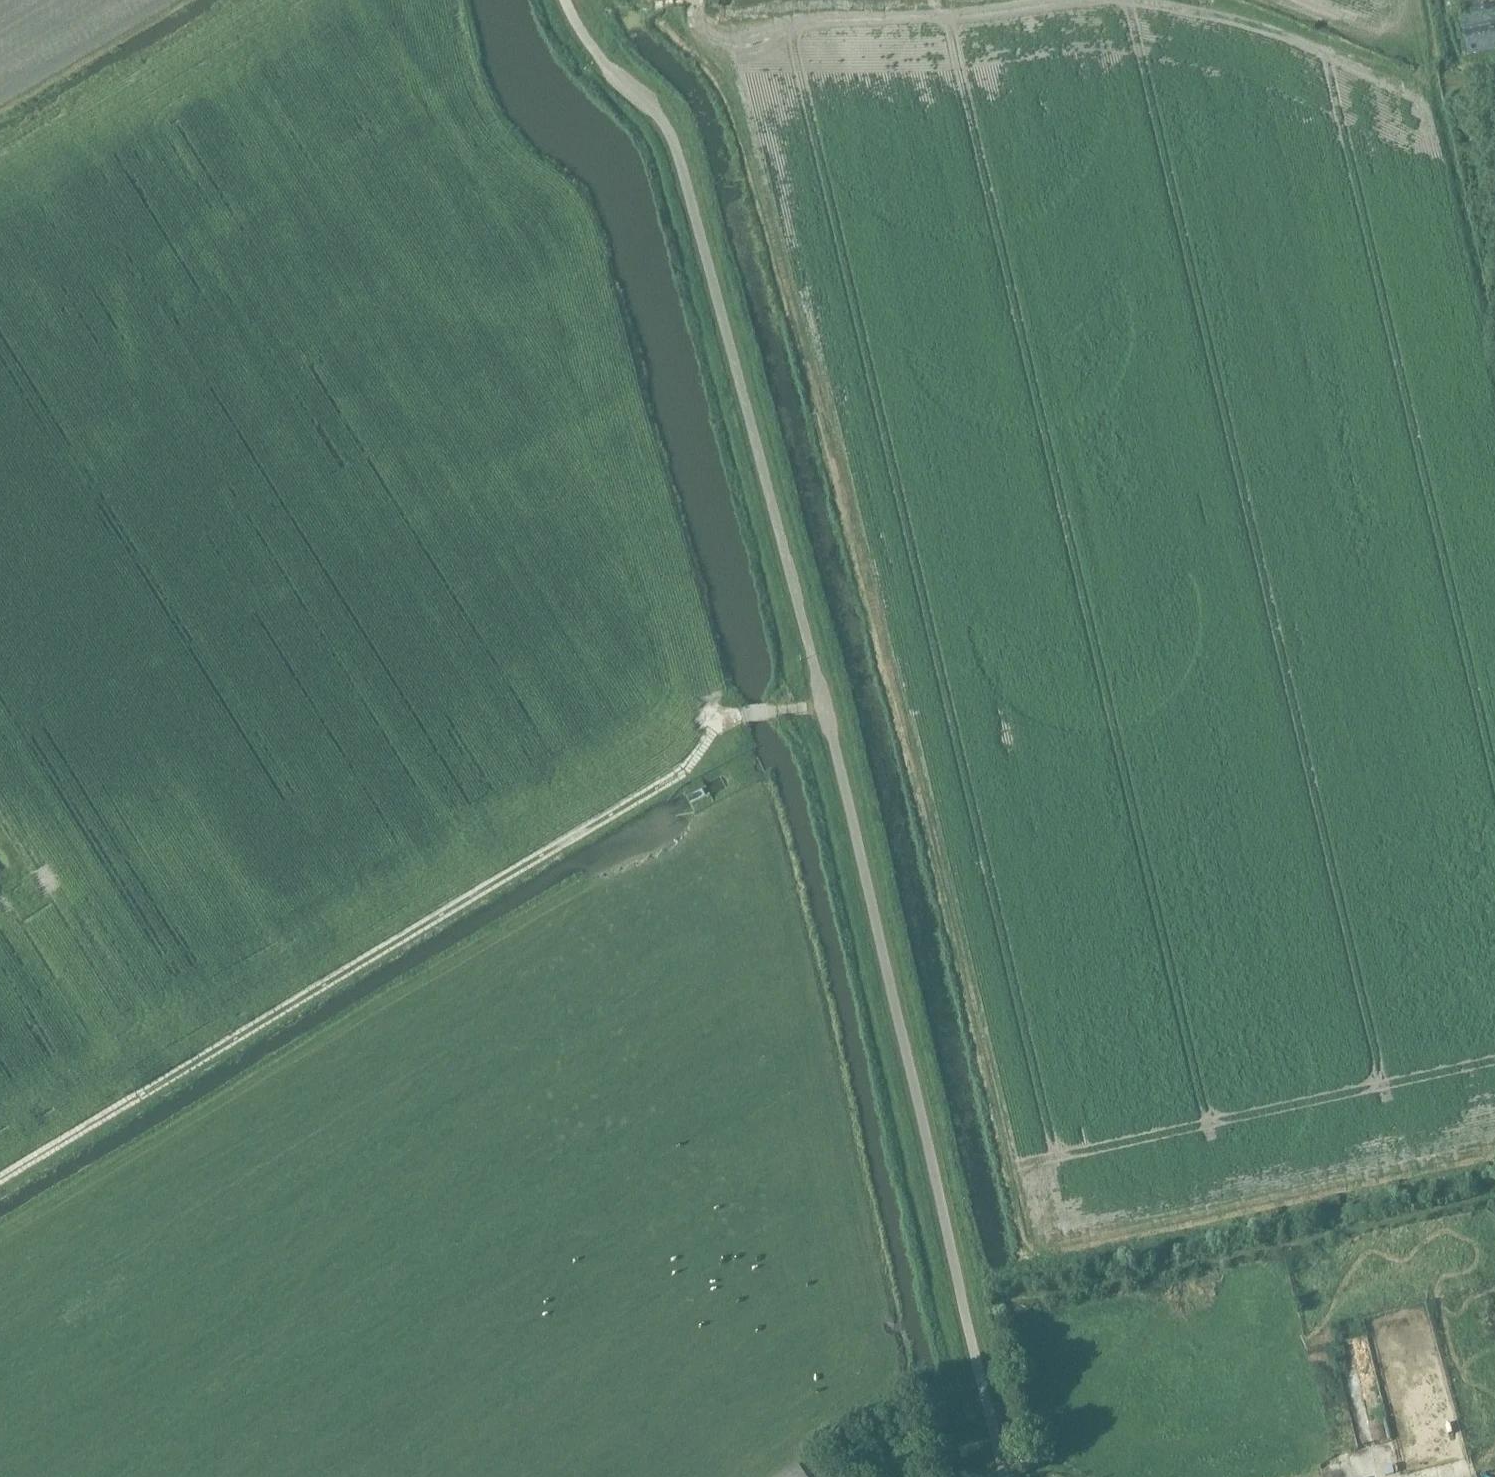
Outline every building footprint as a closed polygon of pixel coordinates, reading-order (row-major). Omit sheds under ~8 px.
[(798,1464),(776,1476),(806,1476),(798,1464)]
